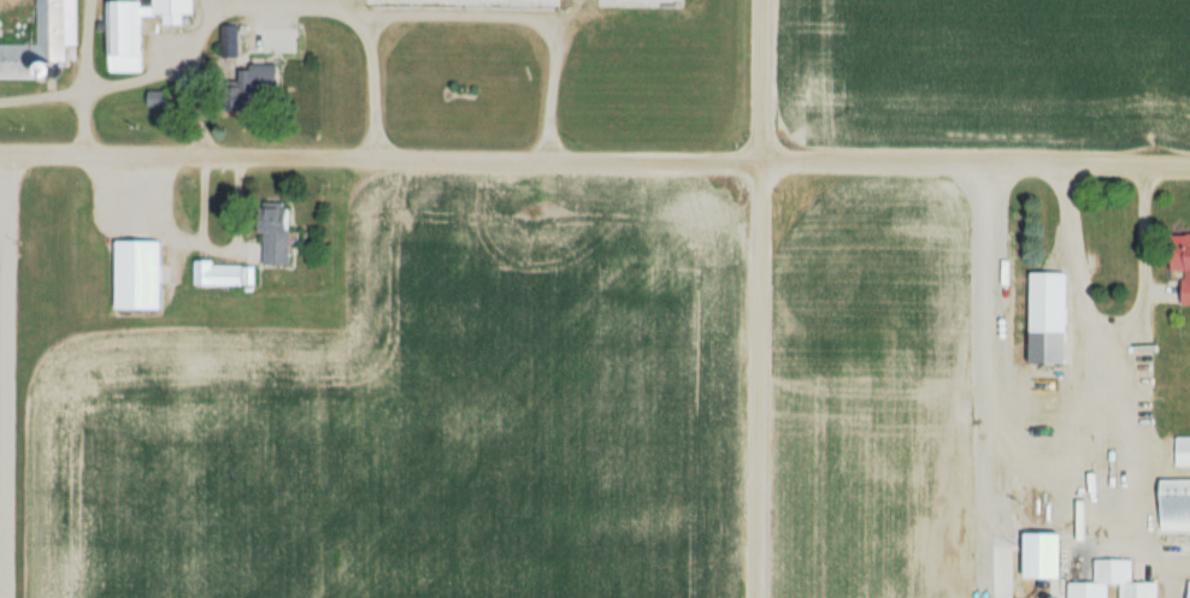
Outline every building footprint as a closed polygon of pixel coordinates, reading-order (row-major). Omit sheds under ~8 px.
[(43,79),(43,61),(70,61),(71,45),(79,45),(79,0),(39,0),(39,42),(0,42),(0,78),(43,79)] [(112,71),(147,71),(147,0),(112,0),(112,71)] [(155,13),(167,14),(167,23),(186,23),(186,12),(196,13),(197,0),(155,0),(155,13)] [(224,55),(241,55),(242,25),(224,24),(224,55)] [(252,91),(282,91),(282,63),(252,63),(252,91)] [(267,264),(294,264),(294,202),(267,202),(267,264)] [(1189,304),(1189,232),(1175,232),(1175,271),(1187,271),(1187,304),(1189,304)] [(120,309),(166,309),(166,239),(120,239),(120,309)] [(257,284),(257,263),(197,263),(197,284),(257,284)] [(1070,362),(1070,271),(1033,271),(1033,362),(1070,362)] [(1112,480),(1105,475),(1097,487),(1103,492),(1112,480)] [(1165,479),(1165,530),(1189,530),(1189,479),(1165,479)] [(1031,533),(1031,579),(1068,579),(1068,533),(1031,533)] [(1112,584),(1123,584),(1123,597),(1162,597),(1162,582),(1136,582),(1136,559),(1099,559),(1099,583),(1072,583),(1072,597),(1112,597),(1112,584)]
